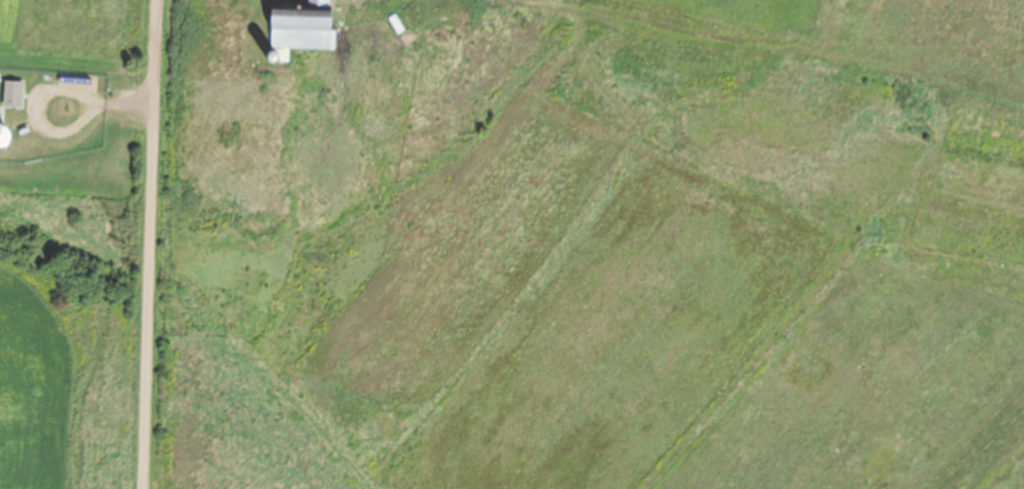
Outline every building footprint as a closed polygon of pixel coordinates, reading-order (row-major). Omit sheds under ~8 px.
[(308,5),(269,5),(269,62),(289,62),(289,50),(329,50),(329,0),(308,0),(308,5)] [(3,107),(23,107),(23,81),(3,81),(3,107)] [(8,128),(0,126),(0,147),(2,148),(8,128)]
